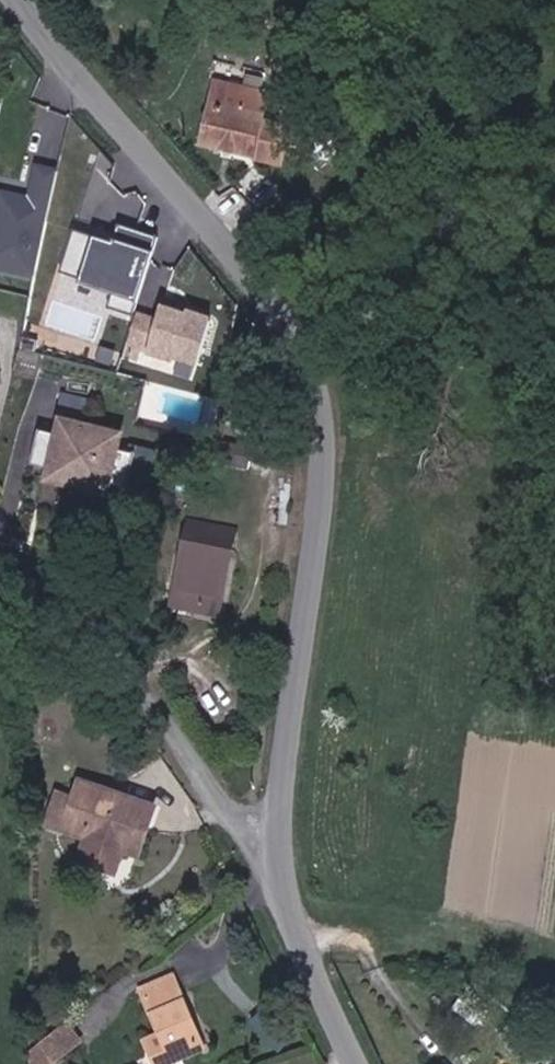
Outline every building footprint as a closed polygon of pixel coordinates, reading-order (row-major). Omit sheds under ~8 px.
[(230,70),(220,118),(269,128),(278,80),(230,70)] [(66,110),(35,108),(32,160),(63,162),(66,110)] [(57,166),(35,162),(29,192),(0,187),(0,269),(37,276),(57,166)] [(111,239),(72,226),(55,277),(133,303),(156,235),(116,222),(111,239)] [(155,299),(135,353),(187,371),(206,317),(155,299)] [(5,405),(8,391),(0,389),(0,404),(5,405)] [(60,391),(57,416),(89,419),(92,394),(60,391)] [(35,428),(29,461),(49,465),(48,474),(105,484),(107,474),(127,478),(128,471),(143,474),(149,440),(127,436),(125,443),(112,441),(114,427),(58,418),(55,431),(35,428)] [(243,575),(250,539),(247,539),(243,518),(254,515),(255,508),(252,491),(196,500),(206,581),(243,575)] [(67,820),(137,844),(145,822),(154,825),(161,803),(81,778),(67,820)] [(154,825),(145,822),(137,844),(148,848),(154,825)] [(146,987),(167,1028),(180,1052),(205,1038),(192,1011),(199,1006),(176,969),(146,987)] [(76,1032),(67,1021),(49,1037),(46,1063),(56,1063),(76,1045),(70,1037),(76,1032)] [(180,1052),(167,1028),(150,1039),(162,1062),(180,1052)]
